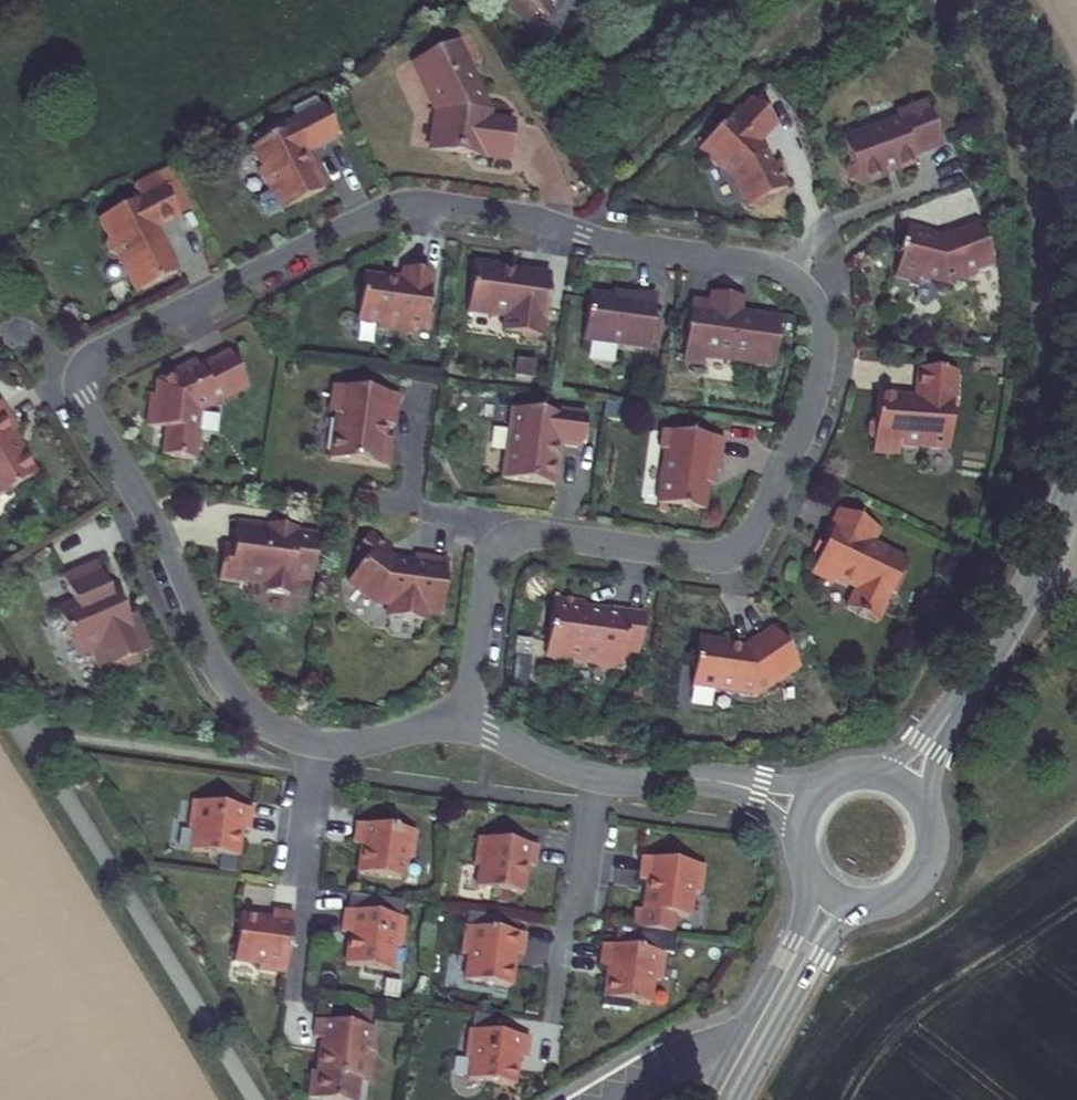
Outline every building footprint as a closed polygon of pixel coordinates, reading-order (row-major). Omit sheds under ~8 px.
[(546,19),(561,0),(522,0),(546,19)] [(497,114),(454,40),(411,65),(437,110),(433,149),(518,158),(523,117),(497,114)] [(777,122),(747,97),(728,120),(725,117),(696,152),(715,168),(723,168),(732,177),(747,205),(755,205),(763,201),(768,194),(786,184),(774,160),(770,162),(766,154),(760,153),(756,145),(777,122)] [(937,145),(923,103),(895,112),(897,118),(839,135),(846,156),(842,163),(846,175),(853,178),(854,182),(883,173),(882,170),(909,161),(907,154),(937,145)] [(307,145),(339,130),(327,107),(296,122),(298,126),(256,147),(262,160),(257,163),(270,189),(275,187),(283,203),(326,182),(307,145)] [(106,235),(111,244),(117,248),(135,286),(177,266),(155,221),(178,210),(164,181),(99,212),(108,228),(106,235)] [(989,267),(973,229),(941,242),(911,236),(908,255),(904,254),(903,259),(906,259),(903,279),(922,283),(923,278),(950,284),(951,287),(976,277),(974,274),(989,267)] [(529,272),(471,264),(464,311),(503,317),(521,319),(519,334),(539,337),(547,286),(527,284),(529,272)] [(431,273),(400,269),(398,281),(361,276),(355,321),(375,323),(374,329),(412,334),(412,328),(429,330),(431,314),(426,313),(431,273)] [(592,293),(586,339),(652,348),(659,295),(641,292),(640,299),(592,293)] [(715,318),(696,315),(687,376),(708,379),(709,371),(778,381),(785,333),(753,329),(752,332),(744,331),(747,312),(717,307),(715,318)] [(521,319),(503,317),(506,341),(519,334),(521,319)] [(172,371),(173,373),(157,381),(156,391),(149,391),(146,421),(166,423),(163,450),(192,453),(196,407),(245,384),(230,353),(199,368),(195,360),(172,371)] [(899,450),(949,453),(952,410),(955,410),(957,371),(914,369),(912,398),(876,396),(874,423),(869,428),(867,437),(872,443),(871,456),(898,458),(899,450)] [(397,395),(338,386),(331,392),(330,405),(335,413),(328,458),(386,468),(390,447),(382,436),(383,424),(393,425),(397,395)] [(37,474),(11,431),(17,427),(0,400),(0,497),(37,474)] [(504,476),(557,483),(561,442),(583,444),(588,411),(561,407),(560,412),(513,406),(504,476)] [(720,467),(724,435),(664,427),(662,446),(666,446),(659,500),(705,506),(711,466),(720,467)] [(879,532),(841,514),(827,543),(829,544),(821,562),(813,579),(835,590),(837,586),(857,595),(848,614),(879,629),(893,599),(900,597),(902,583),(900,576),(905,566),(870,549),(879,532)] [(440,612),(446,557),(414,553),(413,560),(394,558),(386,551),(390,546),(370,528),(355,545),(365,553),(346,576),(374,600),(392,601),(392,608),(398,617),(416,619),(425,610),(440,612)] [(312,594),(318,547),(292,544),(292,546),(278,544),(276,540),(273,538),(236,534),(232,565),(229,564),(222,569),(219,594),(244,596),(248,594),(268,596),(267,605),(290,608),(291,595),(289,593),(293,590),(295,592),(312,594)] [(106,590),(95,562),(62,575),(73,603),(55,610),(73,654),(89,648),(98,670),(115,663),(125,668),(137,663),(141,653),(147,651),(132,613),(124,617),(112,587),(106,590)] [(582,602),(549,598),(543,653),(565,655),(570,663),(593,666),(592,670),(618,673),(622,647),(636,648),(641,613),(608,609),(607,616),(580,613),(582,602)] [(801,673),(772,632),(746,650),(747,652),(740,656),(729,655),(730,646),(698,642),(692,694),(758,702),(801,673)] [(250,828),(253,806),(193,799),(190,826),(195,827),(193,849),(238,854),(242,826),(250,828)] [(415,827),(356,820),(353,841),(361,842),(357,871),(403,877),(406,855),(411,856),(415,827)] [(536,847),(477,839),(473,867),(479,868),(476,889),(521,895),(525,868),(533,869),(536,847)] [(705,865),(643,857),(640,878),(648,879),(644,912),(634,911),(631,930),(674,935),(676,917),(690,919),(693,894),(701,895),(705,865)] [(406,918),(346,910),(343,932),(351,933),(347,965),(392,971),(396,946),(402,947),(406,918)] [(284,975),(292,915),(270,912),(269,921),(237,917),(231,963),(257,966),(256,971),(284,975)] [(511,983),(518,938),(487,933),(488,925),(465,922),(456,982),(484,986),(485,979),(511,983)] [(615,944),(602,943),(599,965),(607,966),(603,998),(649,1004),(652,980),(660,981),(664,951),(672,952),(674,935),(631,930),(617,928),(615,944)] [(311,1020),(309,1033),(318,1035),(309,1099),(363,1099),(370,1052),(374,1053),(377,1028),(311,1020)] [(529,1036),(469,1027),(465,1056),(471,1057),(468,1078),(514,1084),(517,1056),(525,1057),(529,1036)]
